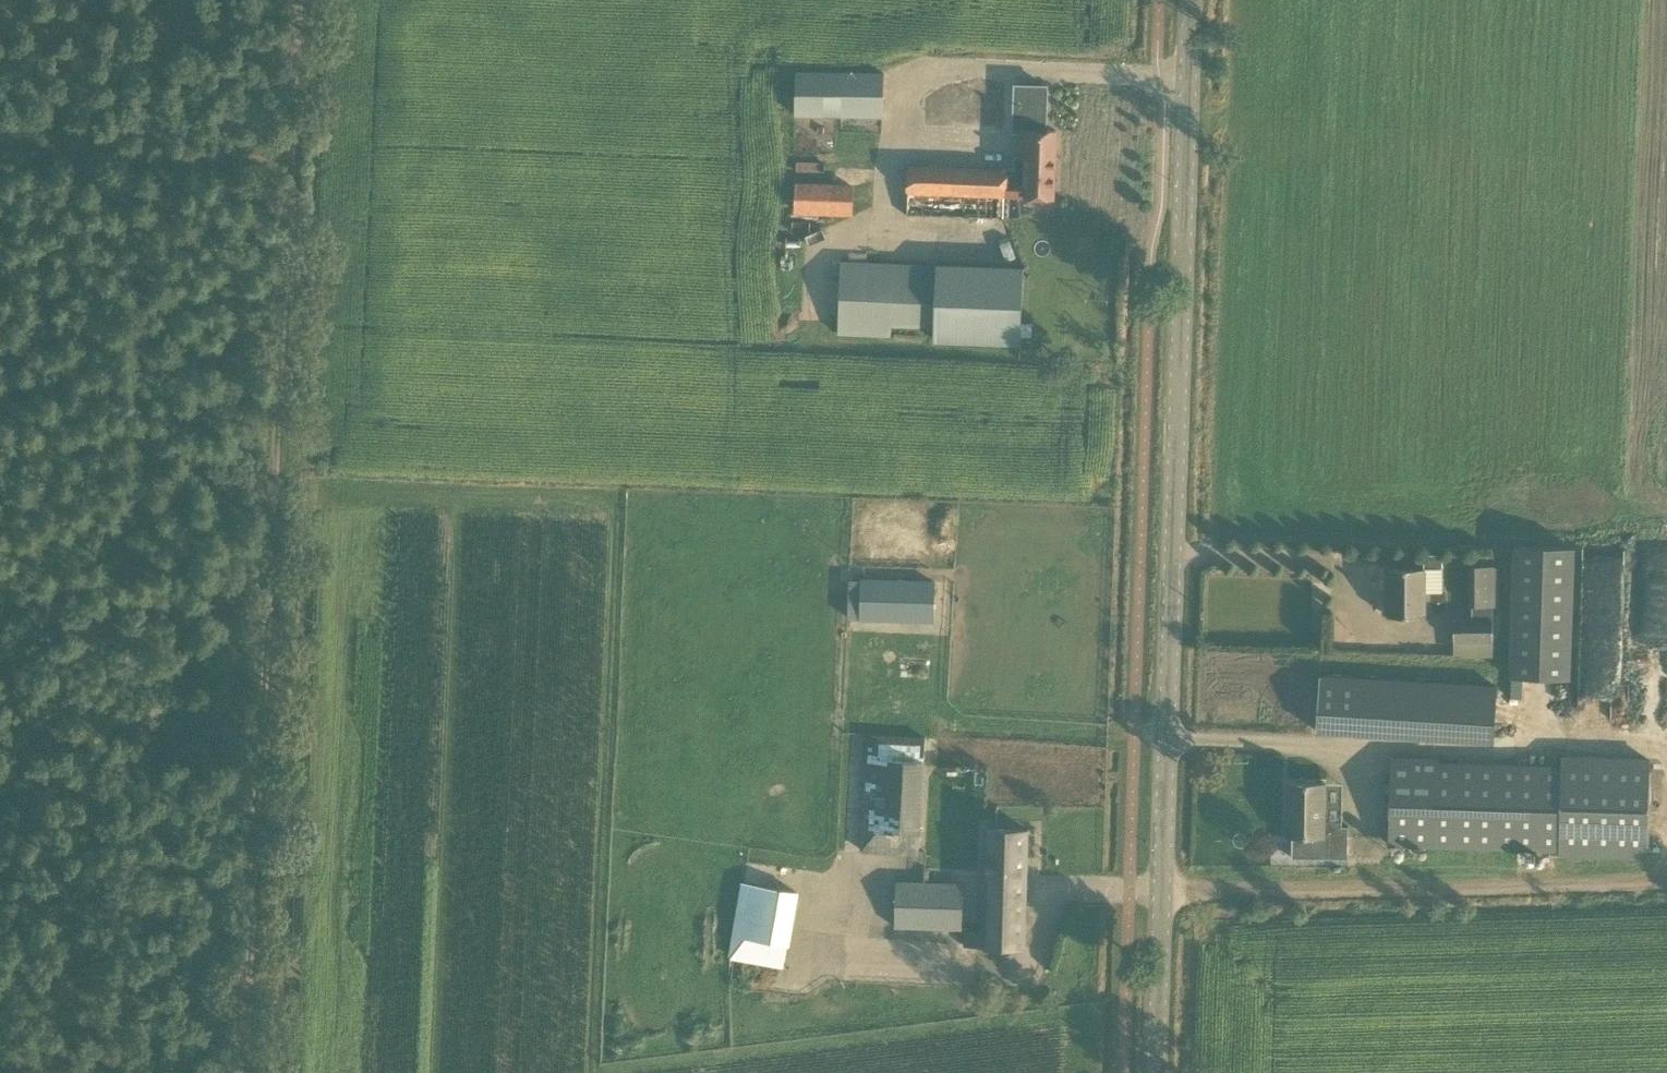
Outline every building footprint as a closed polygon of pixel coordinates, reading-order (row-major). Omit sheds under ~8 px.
[(796,115),(883,115),(883,72),(797,71),(796,115)] [(910,165),(909,192),(1004,196),(1053,198),(1056,131),(1045,130),(1047,87),(1023,86),(1016,85),(1015,99),(1014,121),(1014,131),(1019,131),(1021,131),(1020,158),(1018,158),(1016,158),(1016,159),(1015,169),(910,165)] [(923,127),(999,129),(999,96),(924,94),(923,127)] [(796,184),(795,213),(850,214),(851,185),(796,184)] [(839,335),(891,337),(892,325),(936,327),(939,264),(842,260),(839,335)] [(1569,679),(1574,549),(1514,547),(1510,678),(1569,679)] [(1441,555),(1424,555),(1424,568),(1425,568),(1441,568),(1441,555)] [(1468,566),(1468,606),(1499,606),(1499,566),(1468,566)] [(1424,568),(1387,569),(1387,616),(1425,616),(1425,593),(1441,593),(1441,568),(1425,568),(1424,568)] [(863,619),(934,622),(936,583),(865,579),(863,619)] [(1493,641),(1492,619),(1453,620),(1453,641),(1493,641)] [(1320,676),(1317,730),(1494,741),(1497,687),(1320,676)] [(867,733),(861,852),(920,856),(923,804),(924,792),(927,737),(867,733)] [(1647,856),(1650,760),(1561,758),(1560,767),(1437,763),(1437,759),(1391,758),(1390,820),(1389,842),(1558,847),(1558,854),(1647,856)] [(1287,783),(1286,835),(1292,836),(1291,858),(1348,858),(1348,826),(1342,826),(1342,821),(1326,821),(1326,784),(1287,783)] [(965,931),(965,946),(1024,947),(1028,829),(986,828),(985,864),(983,931),(965,931)] [(891,926),(960,927),(961,881),(892,879),(891,926)] [(741,881),(729,953),(777,962),(789,890),(741,881)]
